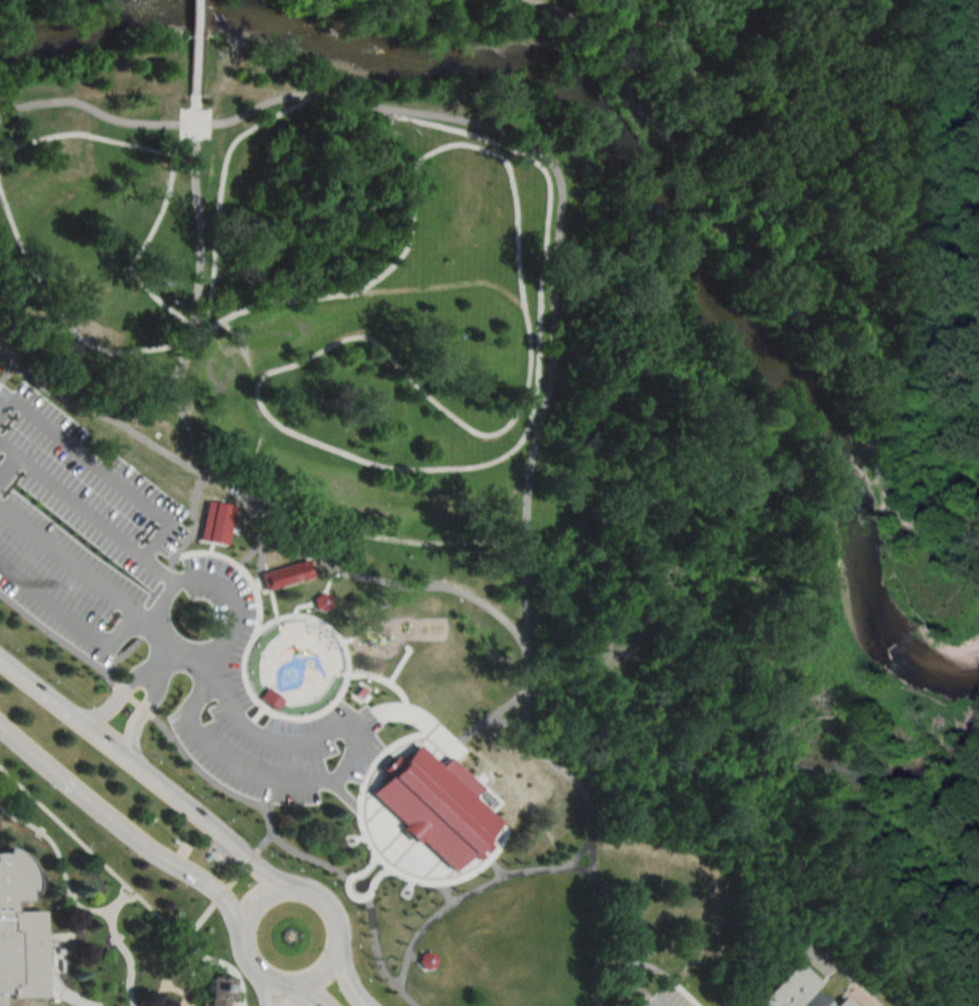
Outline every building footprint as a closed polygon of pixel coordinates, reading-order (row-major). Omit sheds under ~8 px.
[(204,502),(197,542),(223,546),(231,507),(204,502)] [(260,573),(263,572),(301,559),(307,575),(265,589),(264,584),(260,573)] [(311,602),(312,606),(314,611),(323,612),(328,606),(325,597),(321,596),(317,595),(311,602)] [(349,696),(358,701),(364,690),(355,685),(349,696)] [(258,699),(265,690),(281,702),(275,711),(258,699)] [(418,743),(402,760),(397,755),(382,771),(388,777),(372,795),(406,826),(403,830),(414,840),(416,837),(454,872),(471,854),(477,860),(490,846),(485,841),(502,822),(475,797),(484,788),(449,756),(441,765),(418,743)] [(4,996),(5,1005),(0,1005),(0,852),(1,852),(8,852),(9,846),(16,848),(22,852),(27,857),(32,861),(34,865),(36,871),(38,878),(38,885),(37,889),(35,891),(34,905),(17,906),(17,911),(45,911),(49,997),(11,999),(11,995),(4,996)] [(418,963),(424,970),(433,969),(436,960),(430,954),(421,954),(418,963)] [(811,988),(830,1005),(753,1005),(754,1005),(760,997),(796,960),(818,981),(811,988)] [(203,1005),(228,1005),(228,976),(204,976),(203,1005)] [(841,995),(853,1005),(830,1005),(841,995)]
